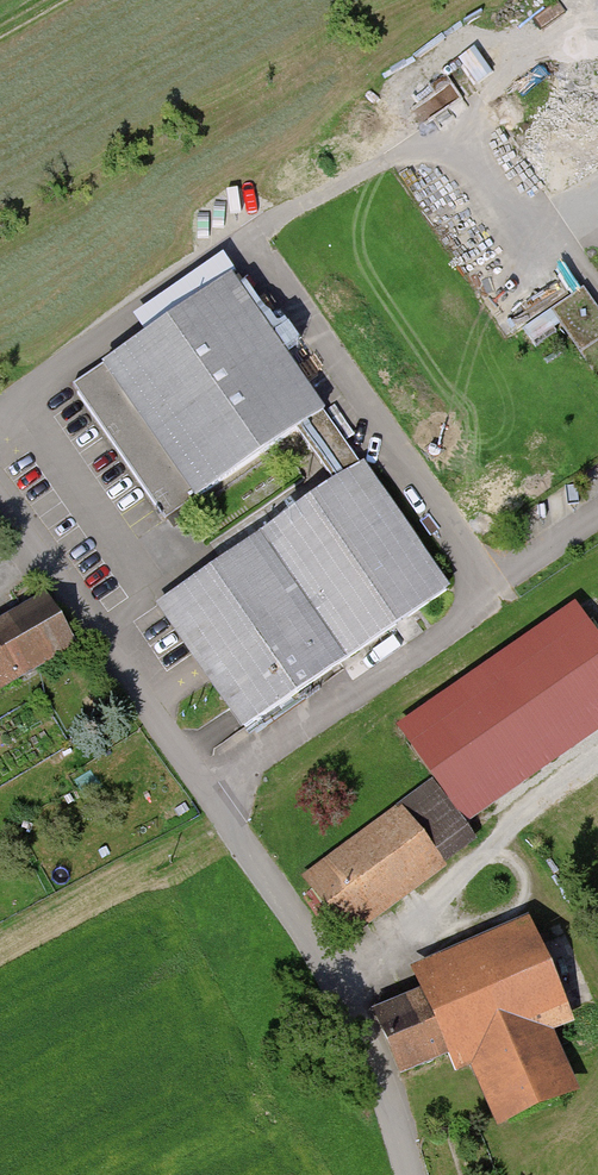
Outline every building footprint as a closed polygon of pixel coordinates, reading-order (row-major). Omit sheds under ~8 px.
[(453,81),(417,106),(426,118),(461,93),(453,81)] [(325,415),(232,280),(73,388),(166,523),(298,433),(325,415)] [(584,288),(550,312),(597,382),(597,309),(584,288)] [(334,485),(361,467),(325,415),(298,433),(334,485)] [(334,485),(155,607),(242,734),(451,591),(364,464),(361,467),(334,485)] [(77,649),(44,596),(0,623),(0,697),(77,649)] [(397,730),(433,781),(469,830),(597,737),(597,639),(572,604),(397,730)] [(299,878),(346,942),(480,846),(469,830),(433,781),(299,878)] [(535,1022),(559,1013),(537,957),(382,1016),(404,1073),(464,1050),(493,1126),(564,1099),(535,1022)]
